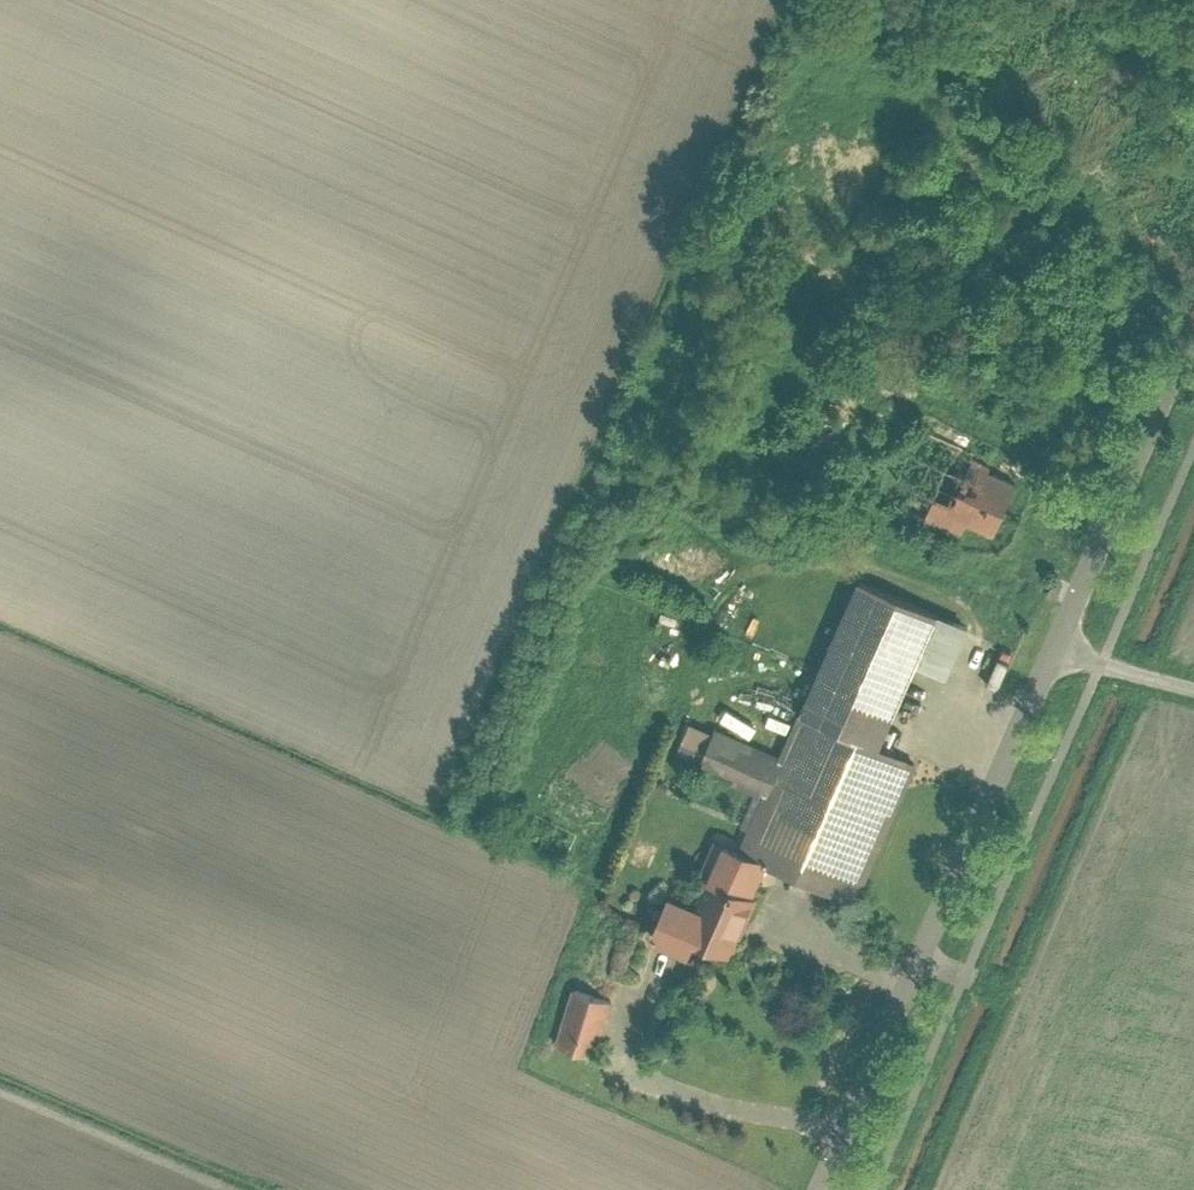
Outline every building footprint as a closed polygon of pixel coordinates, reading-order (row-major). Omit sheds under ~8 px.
[(911,433),(883,494),(960,528),(968,511),(1005,527),(1016,501),(980,485),(988,467),(911,433)] [(949,610),(875,579),(802,751),(728,720),(708,767),(780,798),(758,848),(862,892),(923,749),(895,737),(949,610)] [(735,949),(760,896),(713,874),(688,926),(735,949)] [(581,990),(556,1041),(595,1060),(620,1009),(581,990)]
